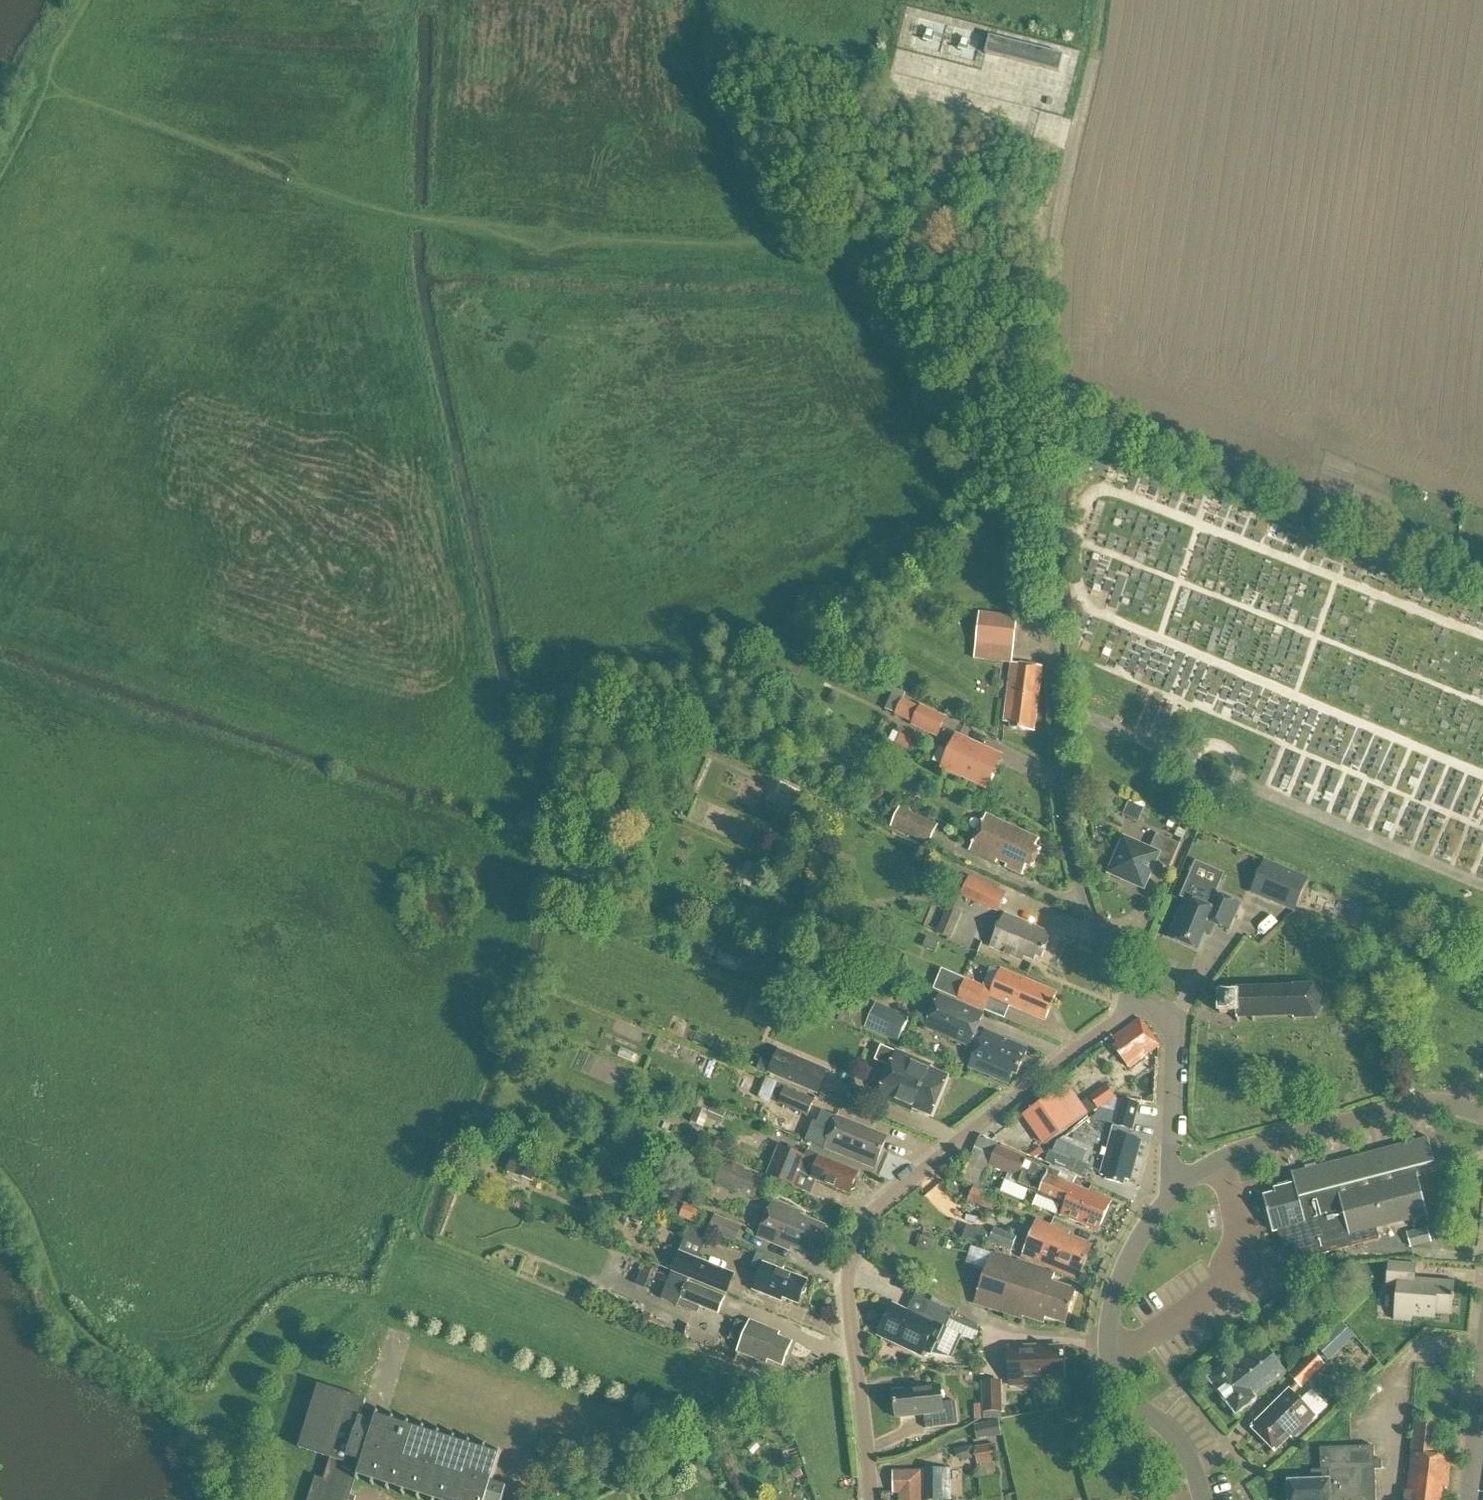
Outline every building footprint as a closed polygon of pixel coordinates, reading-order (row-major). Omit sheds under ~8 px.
[(1064,57),(990,38),(986,56),(1060,75),(1064,57)] [(918,55),(912,78),(964,91),(970,68),(918,55)] [(1064,94),(1083,96),(1086,59),(1068,57),(1064,94)] [(1017,623),(983,619),(980,649),(1015,654),(1017,623)] [(1037,727),(1044,669),(1014,665),(1007,722),(1014,723),(1013,730),(1030,732),(1031,727),(1037,727)] [(939,737),(946,722),(918,709),(899,700),(901,696),(892,693),(882,712),(939,737)] [(957,738),(943,768),(987,788),(1001,758),(957,738)] [(1139,823),(1147,806),(1131,799),(1124,816),(1139,823)] [(937,830),(899,812),(891,830),(929,848),(937,830)] [(1033,868),(1041,852),(1036,850),(1040,841),(986,816),(971,850),(1023,874),(1027,865),(1033,868)] [(1124,839),(1108,876),(1145,892),(1157,864),(1171,869),(1181,846),(1157,836),(1151,851),(1124,839)] [(1265,864),(1253,893),(1295,911),(1307,882),(1265,864)] [(969,879),(961,898),(999,914),(1007,895),(969,879)] [(1214,895),(1216,891),(1190,880),(1182,899),(1187,901),(1169,941),(1198,953),(1210,926),(1230,934),(1242,908),(1214,895)] [(948,909),(936,935),(950,941),(962,915),(948,909)] [(1048,942),(1052,934),(1006,915),(992,948),(1024,961),(1025,958),(1035,962),(1038,957),(1043,960),(1050,943),(1048,942)] [(959,1001),(967,981),(943,972),(935,991),(959,1001)] [(1046,1021),(1057,995),(1002,972),(993,992),(967,981),(959,1001),(985,1012),(991,998),(1046,1021)] [(1316,1020),(1324,1009),(1324,996),(1313,986),(1294,987),(1294,990),(1237,992),(1237,996),(1221,997),(1222,1016),(1238,1015),(1238,1019),(1294,1016),(1295,1021),(1316,1020)] [(972,1052),(986,1017),(941,998),(927,1033),(972,1052)] [(875,1005),(864,1030),(898,1045),(909,1020),(875,1005)] [(1130,1069),(1159,1047),(1140,1021),(1115,1040),(1119,1046),(1115,1049),(1130,1069)] [(985,1033),(969,1069),(1009,1086),(1014,1075),(1018,1077),(1029,1051),(985,1033)] [(882,1048),(876,1063),(892,1070),(889,1077),(940,1099),(948,1080),(929,1072),(931,1069),(882,1048)] [(767,1077),(817,1098),(827,1074),(777,1053),(767,1077)] [(889,1077),(880,1099),(912,1113),(914,1109),(933,1117),(940,1099),(889,1077)] [(808,1119),(815,1103),(778,1087),(772,1103),(808,1119)] [(1090,1100),(1099,1111),(1116,1099),(1108,1087),(1090,1100)] [(1045,1148),(1077,1126),(1056,1095),(1024,1117),(1045,1148)] [(1134,1132),(1140,1107),(1123,1103),(1121,1112),(1116,1127),(1130,1131),(1134,1132)] [(705,1129),(710,1114),(698,1109),(692,1124),(705,1129)] [(777,1113),(772,1124),(791,1131),(795,1120),(777,1113)] [(815,1123),(807,1143),(825,1151),(876,1171),(886,1145),(880,1143),(882,1138),(837,1120),(823,1114),(819,1125),(815,1123)] [(1128,1139),(1130,1131),(1116,1127),(1103,1176),(1109,1177),(1108,1181),(1123,1185),(1125,1180),(1131,1181),(1141,1142),(1128,1139)] [(1023,1170),(1027,1160),(997,1148),(998,1146),(979,1139),(971,1158),(962,1182),(981,1190),(988,1173),(1007,1181),(1000,1198),(1022,1206),(1028,1192),(1035,1194),(1038,1197),(1041,1190),(1024,1182),(1029,1172),(1023,1170)] [(1437,1166),(1430,1139),(1428,1139),(1429,1140),(1294,1175),(1294,1174),(1293,1174),(1296,1185),(1300,1201),(1301,1200),(1417,1169),(1435,1165),(1435,1166),(1437,1166)] [(729,1159),(734,1148),(718,1142),(714,1152),(729,1159)] [(780,1151),(768,1179),(794,1189),(798,1180),(810,1181),(852,1197),(860,1176),(807,1156),(805,1161),(780,1151)] [(1049,1151),(1045,1161),(1082,1175),(1086,1165),(1049,1151)] [(507,1173),(516,1177),(533,1183),(539,1166),(523,1160),(513,1157),(507,1173)] [(726,1163),(716,1186),(754,1203),(764,1180),(726,1163)] [(1429,1216),(1417,1169),(1301,1200),(1300,1201),(1296,1185),(1275,1190),(1276,1195),(1265,1198),(1274,1232),(1279,1231),(1284,1249),(1293,1246),(1297,1262),(1381,1240),(1378,1229),(1429,1216)] [(1099,1231),(1111,1204),(1089,1195),(1090,1193),(1048,1176),(1041,1194),(1062,1202),(1057,1215),(1082,1226),(1083,1224),(1099,1231)] [(997,1228),(1008,1203),(975,1190),(964,1215),(997,1228)] [(813,1257),(825,1229),(810,1223),(810,1222),(800,1218),(802,1214),(775,1203),(759,1240),(791,1253),(793,1248),(813,1257)] [(680,1212),(676,1222),(690,1228),(694,1217),(680,1212)] [(735,1246),(742,1230),(714,1219),(708,1235),(735,1246)] [(1080,1280),(1093,1247),(1070,1238),(1071,1234),(1038,1221),(1023,1257),(1080,1280)] [(1411,1248),(1430,1243),(1426,1228),(1407,1233),(1411,1248)] [(990,1245),(1012,1254),(1018,1239),(996,1230),(990,1245)] [(671,1275),(726,1298),(735,1276),(694,1259),(697,1254),(685,1250),(683,1256),(680,1254),(671,1275)] [(1068,1325),(1079,1293),(1054,1284),(1056,1276),(993,1254),(993,1256),(988,1272),(977,1303),(1025,1319),(1025,1317),(1045,1324),(1047,1318),(1068,1325)] [(759,1255),(753,1270),(763,1273),(755,1293),(781,1303),(785,1300),(800,1306),(809,1284),(784,1274),(787,1266),(759,1255)] [(1453,1319),(1457,1286),(1418,1282),(1419,1268),(1392,1265),(1389,1287),(1400,1288),(1397,1322),(1413,1324),(1414,1320),(1437,1322),(1438,1317),(1453,1319)] [(726,1300),(689,1285),(689,1283),(671,1275),(661,1301),(698,1316),(702,1308),(720,1315),(726,1300)] [(916,1296),(908,1312),(894,1305),(894,1307),(880,1337),(894,1343),(922,1357),(923,1355),(954,1357),(963,1338),(946,1330),(950,1321),(979,1335),(979,1327),(956,1320),(957,1314),(933,1298),(931,1304),(916,1296)] [(784,1368),(793,1346),(778,1340),(780,1335),(752,1323),(750,1328),(738,1323),(731,1340),(743,1345),(739,1354),(767,1366),(769,1362),(784,1368)] [(1256,1399),(1288,1375),(1263,1343),(1232,1368),(1230,1366),(1209,1382),(1237,1417),(1258,1401),(1256,1399)] [(1034,1381),(1065,1380),(1065,1348),(1031,1349),(1031,1347),(1010,1347),(1011,1386),(1034,1386),(1034,1381)] [(1312,1353),(1290,1376),(1303,1388),(1325,1366),(1312,1353)] [(986,1421),(1000,1421),(1005,1421),(1004,1413),(1005,1413),(1004,1382),(984,1382),(985,1414),(986,1414),(986,1421)] [(355,1482),(412,1499),(504,1499),(507,1489),(492,1484),(502,1453),(378,1416),(375,1424),(361,1419),(366,1401),(319,1386),(300,1451),(331,1462),(325,1482),(315,1479),(309,1499),(349,1499),(355,1482)] [(942,1388),(893,1392),(896,1419),(926,1417),(927,1429),(958,1427),(956,1402),(943,1403),(942,1388)] [(1294,1441),(1317,1419),(1287,1388),(1269,1406),(1272,1409),(1252,1429),(1276,1453),(1291,1438),(1294,1441)] [(1406,1499),(1442,1499),(1443,1491),(1446,1492),(1450,1459),(1437,1457),(1441,1422),(1415,1419),(1411,1455),(1414,1455),(1410,1493),(1407,1492),(1406,1499)] [(980,1441),(1003,1436),(1000,1421),(976,1426),(980,1441)] [(703,1440),(697,1443),(702,1453),(708,1449),(703,1440)] [(999,1462),(997,1444),(976,1448),(979,1465),(999,1462)] [(1289,1485),(1290,1499),(1375,1499),(1374,1472),(1382,1472),(1382,1463),(1374,1463),(1374,1449),(1320,1451),(1321,1472),(1312,1473),(1313,1484),(1289,1485)] [(949,1471),(924,1472),(926,1499),(951,1499),(949,1471)] [(901,1499),(922,1499),(922,1476),(895,1476),(895,1498),(900,1498),(901,1499)]
